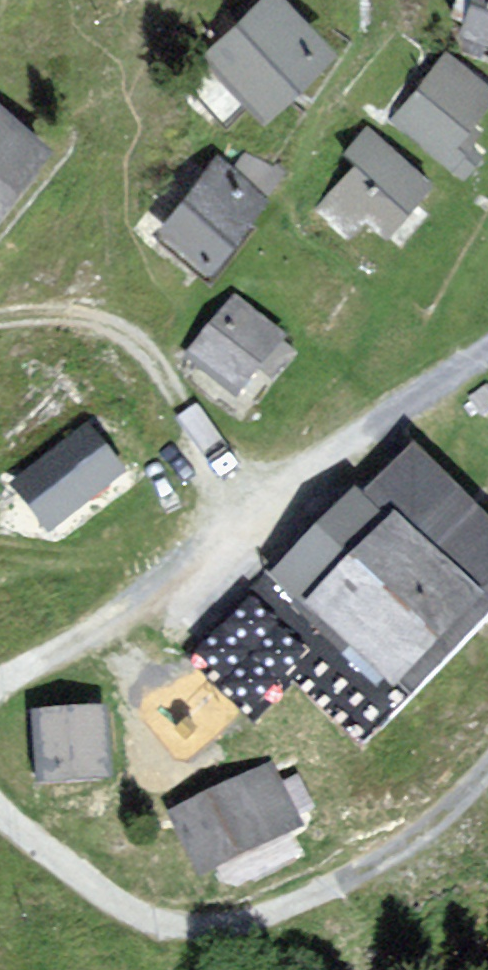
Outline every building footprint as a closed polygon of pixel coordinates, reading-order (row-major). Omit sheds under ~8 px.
[(279,0),(271,0),(210,60),(267,116),(331,52),(279,0)] [(467,34),(487,41),(487,0),(478,0),(467,34)] [(447,56),(394,119),(461,175),(472,162),(453,145),(487,104),(487,90),(447,56)] [(0,110),(0,205),(47,147),(0,110)] [(432,185),(370,130),(348,155),(360,166),(321,210),(354,239),(373,218),(390,233),(408,212),(432,185)] [(263,200),(219,166),(163,238),(208,272),(263,200)] [(281,337),(235,300),(189,358),(234,394),(261,361),(281,337)] [(119,467),(86,427),(17,484),(50,524),(119,467)] [(407,692),(484,612),(487,607),(487,519),(412,448),(364,499),(355,491),(279,572),(308,599),(407,692)] [(104,710),(37,716),(42,775),(110,769),(104,710)] [(269,768),(178,811),(205,867),(296,824),(269,768)]
